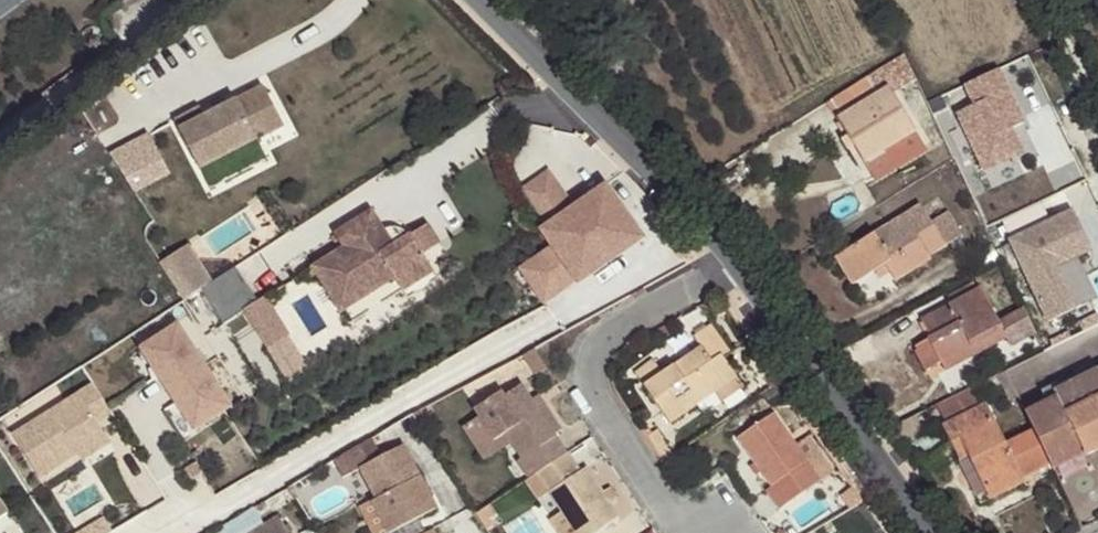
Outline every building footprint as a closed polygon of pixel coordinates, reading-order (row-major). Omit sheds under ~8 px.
[(999,69),(966,85),(976,105),(958,114),(986,170),(1023,152),(1012,129),(1025,123),(999,69)] [(865,79),(831,101),(841,117),(837,120),(865,164),(916,132),(889,90),(877,98),(865,79)] [(189,116),(164,130),(190,177),(273,132),(252,94),(194,125),(189,116)] [(546,174),(522,192),(548,226),(541,231),(552,246),(520,269),(543,301),(574,278),(580,286),(644,240),(604,186),(572,210),(546,174)] [(852,285),(871,273),(885,265),(890,273),(896,282),(932,260),(929,256),(962,236),(949,213),(931,224),(921,207),(836,259),(852,285)] [(384,229),(372,210),(336,232),(344,246),(313,265),(341,311),(397,278),(405,291),(438,271),(426,252),(444,242),(431,220),(413,230),(392,243),(384,229)] [(1050,321),(1075,308),(1054,268),(1087,251),(1070,217),(1012,246),(1050,321)] [(388,227),(384,229),(392,243),(413,230),(408,231),(399,226),(388,227)] [(689,254),(678,239),(670,244),(679,260),(689,254)] [(177,306),(203,289),(179,252),(153,269),(177,306)] [(885,265),(871,273),(877,280),(890,273),(885,265)] [(951,304),(978,290),(974,282),(947,297),(951,304)] [(1012,348),(1039,334),(1025,307),(998,321),(981,288),(978,290),(951,304),(920,320),(922,323),(919,324),(926,339),(930,337),(931,341),(913,351),(924,372),(941,363),(982,342),(987,351),(1008,340),(1012,348)] [(267,347),(291,331),(267,294),(243,309),(267,347)] [(176,326),(139,350),(193,431),(230,407),(176,326)] [(701,348),(662,373),(642,387),(669,428),(690,414),(685,407),(696,400),(700,406),(716,396),(721,403),(744,388),(722,355),(728,351),(711,326),(694,337),(701,348)] [(946,372),(987,351),(982,342),(941,363),(946,372)] [(642,387),(662,373),(653,360),(635,374),(642,387)] [(1026,413),(1035,432),(1052,466),(1054,470),(1055,469),(1083,456),(1085,459),(1097,453),(1097,371),(1055,391),(1058,398),(1026,413)] [(529,479),(568,453),(556,435),(562,431),(545,406),(540,410),(523,384),(507,395),(503,392),(473,411),(478,419),(495,444),(505,437),(511,446),(512,446),(521,459),(517,462),(529,479)] [(91,386),(13,437),(39,477),(76,452),(81,460),(108,443),(95,422),(109,413),(91,386)] [(979,409),(971,391),(938,407),(947,424),(941,427),(974,497),(986,491),(990,500),(1026,483),(1024,479),(1052,466),(1035,432),(1006,446),(987,406),(979,409)] [(690,414),(700,406),(696,400),(685,407),(690,414)] [(821,480),(773,413),(737,439),(771,488),(766,492),(779,510),(821,480)] [(495,444),(478,419),(463,429),(486,462),(511,446),(505,437),(495,444)] [(414,476),(394,445),(353,471),(371,499),(365,503),(385,532),(389,532),(433,505),(421,486),(416,489),(409,479),(414,476)] [(568,453),(529,479),(526,482),(538,500),(549,493),(562,512),(548,521),(557,532),(597,532),(620,518),(587,468),(581,472),(568,453)] [(1083,456),(1055,469),(1062,483),(1090,470),(1085,459),(1083,456)] [(421,486),(414,476),(409,479),(416,489),(421,486)] [(0,500),(0,520),(9,513),(0,500)] [(15,522),(9,513),(0,520),(0,532),(15,522)] [(251,532),(290,532),(279,515),(251,532)]
